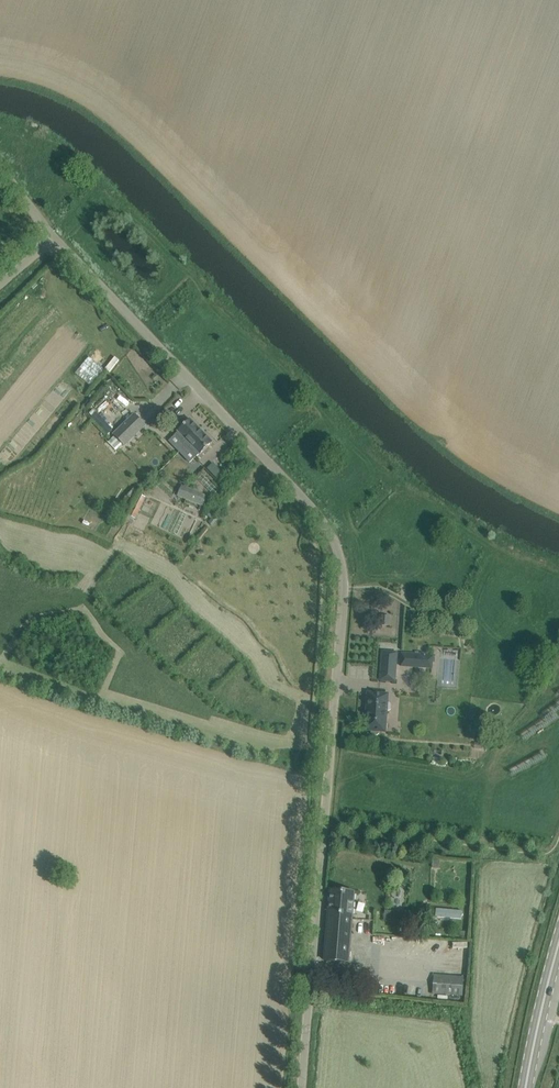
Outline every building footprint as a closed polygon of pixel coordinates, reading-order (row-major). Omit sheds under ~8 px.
[(110,371),(120,359),(116,356),(106,368),(110,371)] [(87,386),(101,400),(115,386),(101,372),(87,386)] [(125,445),(145,425),(135,414),(114,434),(125,445)] [(101,423),(106,431),(111,429),(106,420),(101,423)] [(190,420),(175,435),(196,457),(212,442),(190,420)] [(183,487),(179,497),(200,505),(204,495),(183,487)] [(380,680),(395,681),(397,652),(383,651),(380,680)] [(402,653),(401,666),(432,668),(433,655),(402,653)] [(388,694),(380,693),(368,692),(367,701),(371,701),(370,705),(367,705),(366,719),(369,719),(369,730),(372,731),(372,733),(373,735),(378,735),(379,733),(380,731),(385,732),(386,729),(383,729),(383,720),(386,720),(387,710),(389,711),(391,709),(392,705),(390,703),(388,703),(388,694)] [(331,890),(327,937),(325,960),(349,962),(354,892),(331,890)] [(408,913),(385,910),(384,920),(406,923),(408,913)] [(464,977),(455,976),(435,975),(433,994),(463,997),(464,977)]
